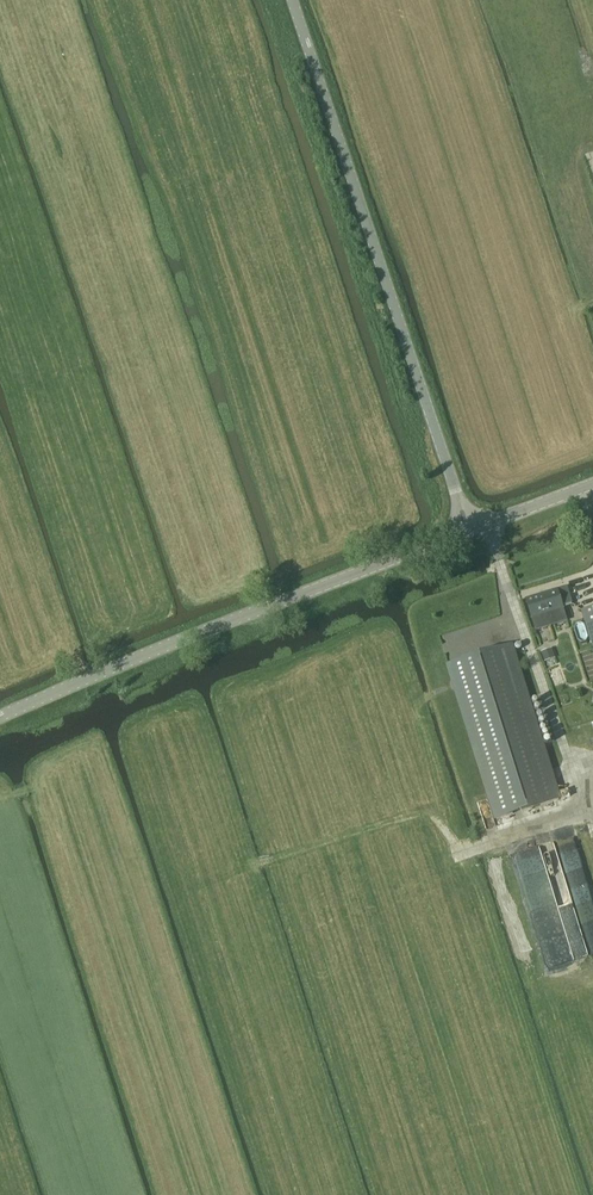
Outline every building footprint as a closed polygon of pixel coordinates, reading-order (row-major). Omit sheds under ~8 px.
[(572,604),(567,587),(526,599),(532,619),(545,615),(549,620),(565,616),(562,607),(572,604)] [(582,611),(592,646),(592,608),(582,611)] [(495,820),(562,799),(513,644),(446,665),(495,820)] [(545,663),(555,659),(552,649),(541,653),(545,663)]
